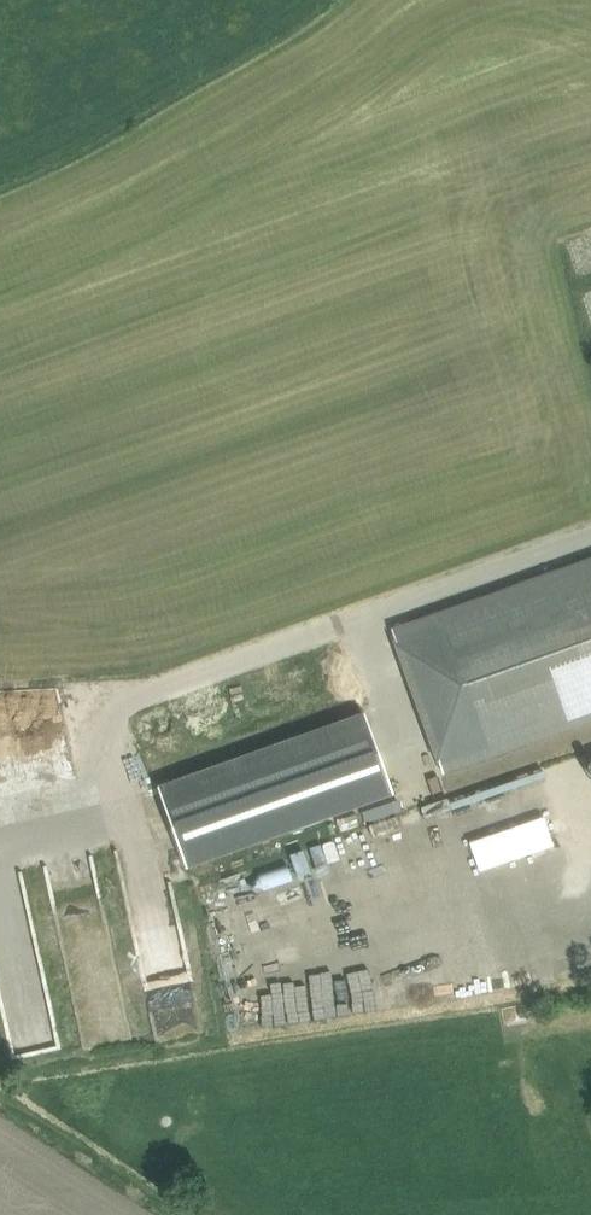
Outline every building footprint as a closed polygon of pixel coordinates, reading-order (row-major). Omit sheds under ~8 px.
[(392,633),(442,772),(590,719),(590,561),(392,633)] [(392,792),(366,717),(160,790),(160,791),(186,865),(392,792)]
